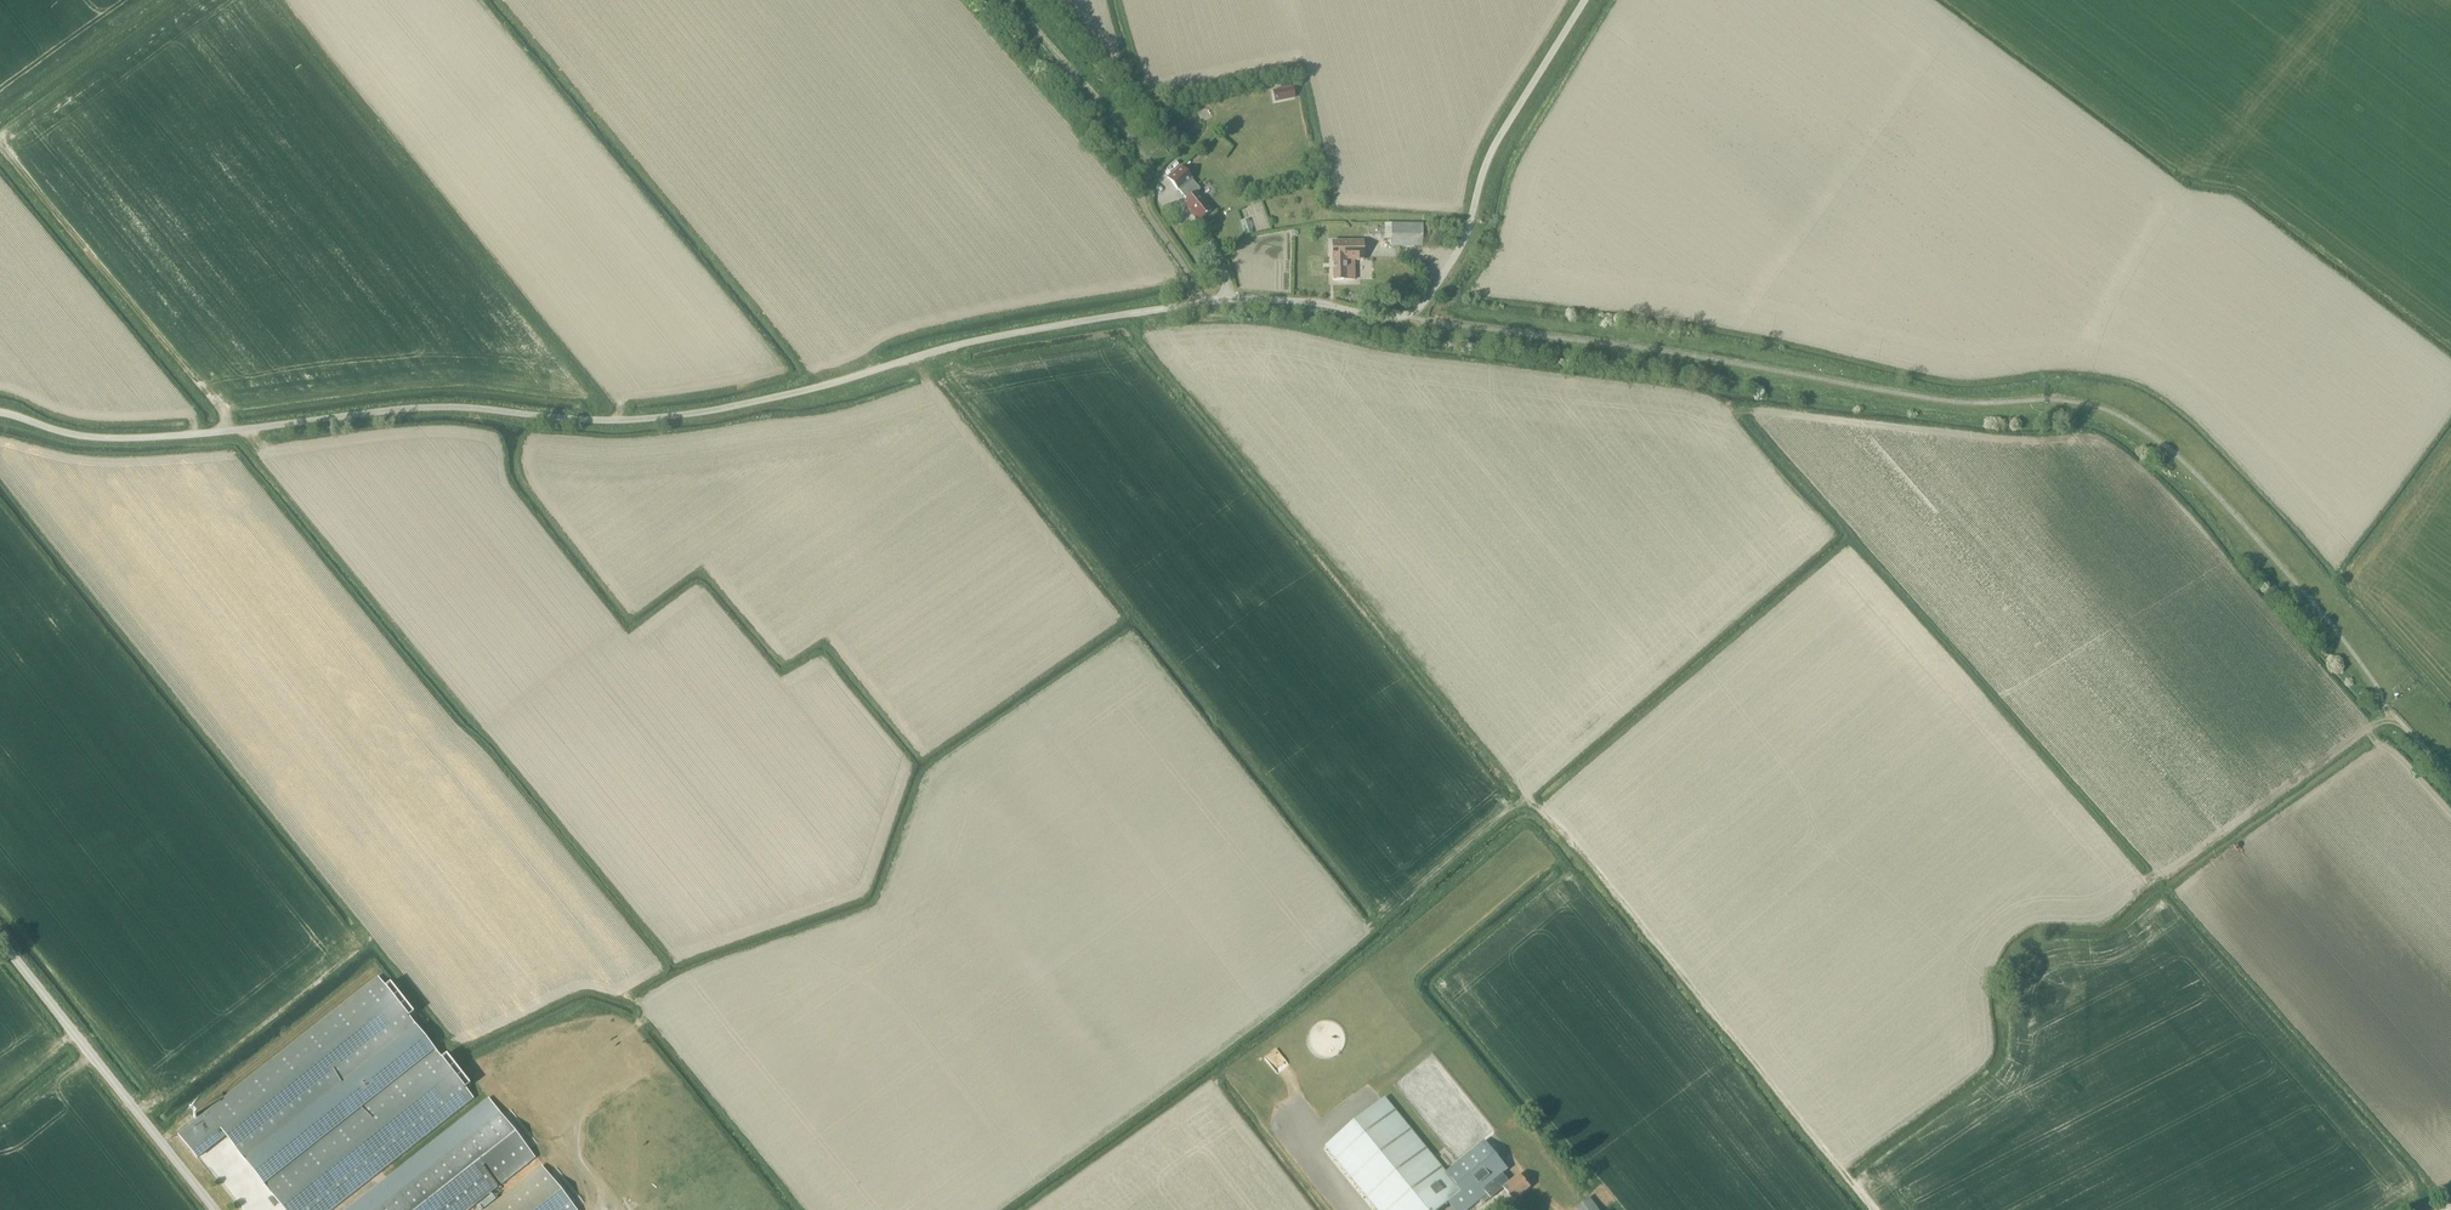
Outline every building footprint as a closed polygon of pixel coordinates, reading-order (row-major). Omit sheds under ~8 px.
[(1293,86),(1282,89),(1284,101),(1295,98),(1293,86)] [(1192,179),(1193,179),(1181,165),(1167,177),(1178,191),(1179,190),(1186,199),(1182,203),(1195,219),(1197,217),(1200,220),(1212,210),(1197,192),(1200,189),(1192,179)] [(1265,200),(1239,207),(1246,233),(1271,226),(1265,200)] [(1421,246),(1421,224),(1391,224),(1391,246),(1421,246)] [(1362,261),(1362,243),(1333,242),(1333,281),(1354,282),(1354,261),(1362,261)] [(264,1184),(434,1050),(425,1038),(409,1017),(414,1013),(391,983),(385,987),(378,978),(179,1135),(192,1151),(197,1158),(225,1136),(235,1148),(255,1172),(264,1184)] [(1267,1057),(1279,1072),(1291,1063),(1278,1047),(1267,1057)] [(264,1184),(283,1209),(284,1209),(330,1209),(469,1101),(473,1098),(465,1089),(470,1085),(447,1054),(441,1059),(434,1050),(264,1184)] [(536,1158),(489,1098),(347,1209),(469,1209),(536,1158)] [(1489,1194),(1493,1199),(1505,1188),(1515,1200),(1531,1187),(1521,1175),(1512,1183),(1504,1174),(1510,1169),(1486,1141),(1448,1173),(1386,1098),(1327,1146),(1379,1209),(1442,1209),(1451,1203),(1457,1209),(1470,1209),(1489,1194)] [(542,1166),(485,1209),(577,1209),(561,1191),(542,1166)] [(579,1200),(560,1174),(554,1178),(574,1204),(579,1200)] [(1579,1206),(1582,1209),(1599,1209),(1591,1198),(1579,1206)]
